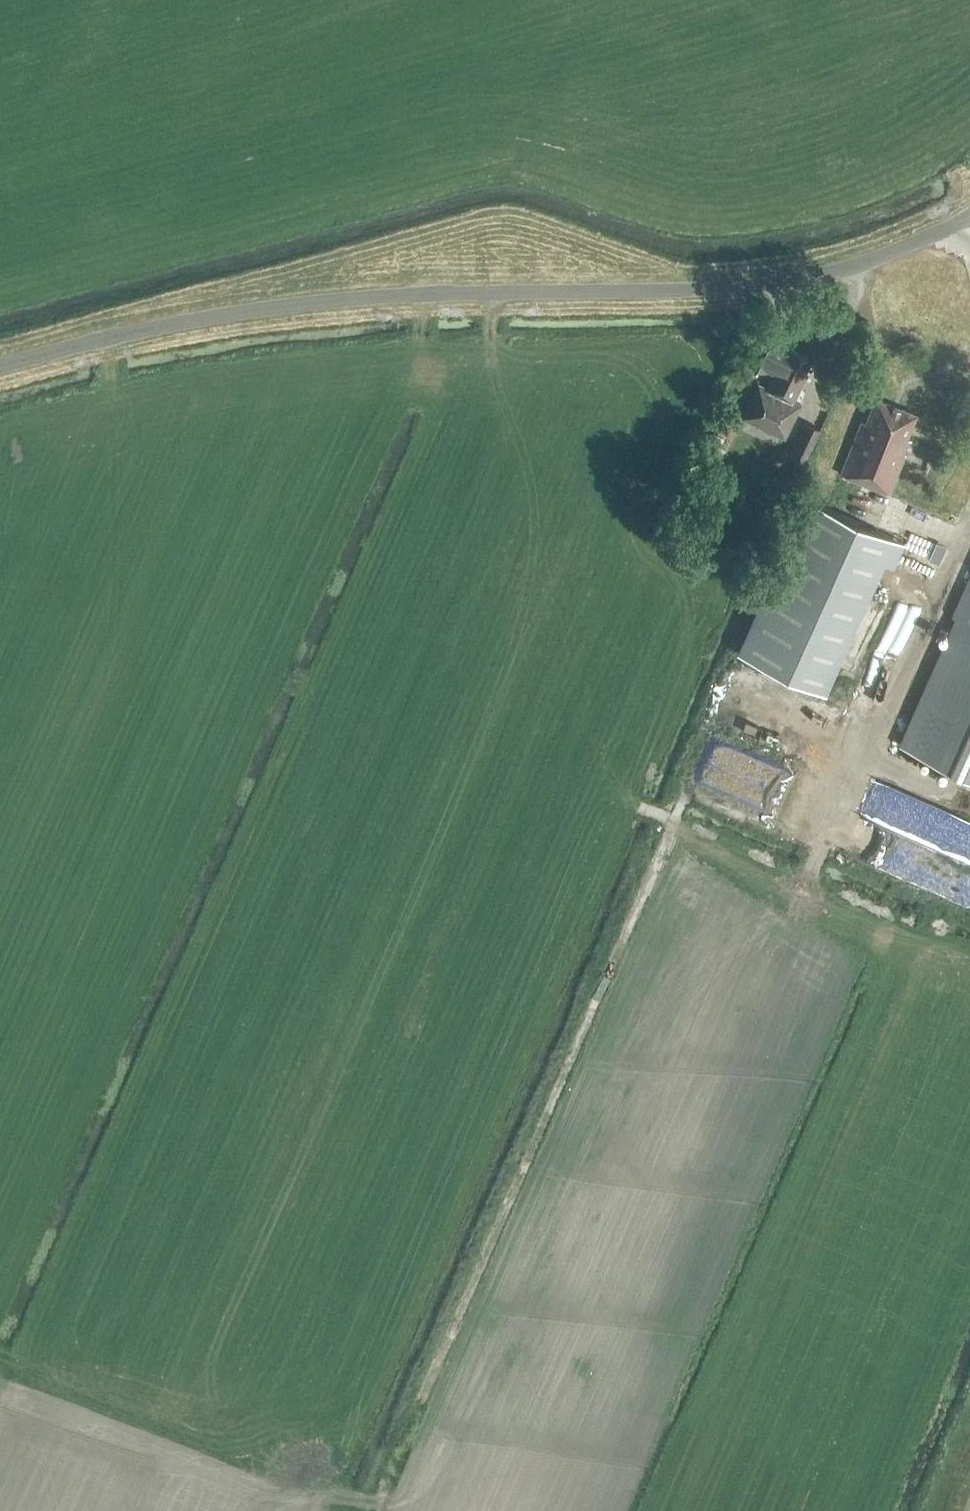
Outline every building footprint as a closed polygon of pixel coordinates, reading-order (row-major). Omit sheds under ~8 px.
[(790,351),(789,353),(777,347),(778,345),(758,335),(745,362),(766,372),(768,369),(779,375),(771,391),(758,385),(742,418),(784,439),(801,405),(794,402),(807,375),(805,375),(812,360),(790,351)] [(916,414),(875,398),(865,423),(861,421),(841,473),(890,493),(910,440),(907,438),(916,414)] [(719,429),(734,437),(740,425),(725,418),(719,429)] [(804,422),(787,455),(803,463),(820,430),(804,422)] [(805,505),(731,656),(822,702),(833,680),(824,675),(876,568),(886,573),(897,550),(805,505)] [(952,615),(956,617),(899,743),(969,775),(969,575),(952,615)]
